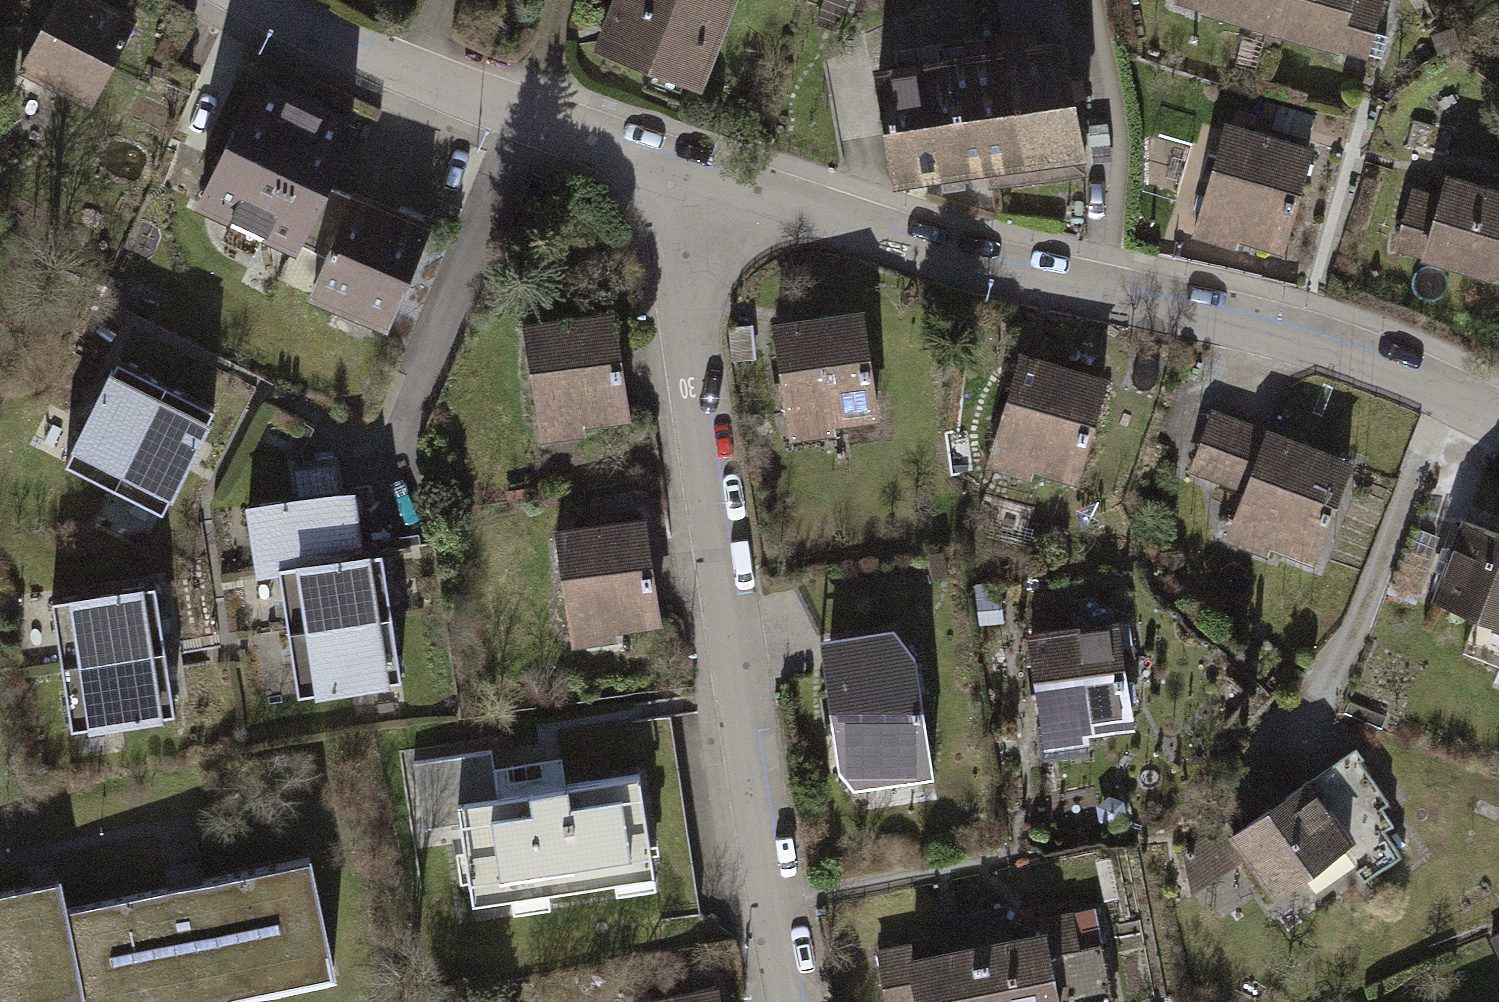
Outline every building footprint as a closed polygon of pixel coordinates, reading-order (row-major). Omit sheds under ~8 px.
[(17,70),(39,81),(55,79),(91,98),(129,17),(93,0),(53,0),(17,70)] [(729,0),(603,0),(586,44),(696,86),(729,0)] [(1016,0),(988,5),(992,24),(1019,19),(1016,0)] [(1202,8),(1270,25),(1277,0),(1204,0),(1202,8)] [(1336,43),(1347,0),(1277,0),(1270,25),(1336,43)] [(1336,43),(1368,51),(1382,0),(1347,0),(1336,43)] [(1060,44),(981,56),(986,164),(988,181),(1077,169),(1060,44)] [(891,178),(986,164),(981,56),(876,69),(891,178)] [(202,199),(295,241),(322,181),(349,120),(256,79),(202,199)] [(1232,219),(1229,232),(1279,245),(1305,147),(1225,125),(1201,211),(1232,219)] [(1443,196),(1428,255),(1487,270),(1498,222),(1498,192),(1448,179),(1443,196)] [(426,227),(322,181),(295,241),(326,254),(312,286),(385,318),(426,227)] [(1395,246),(1428,255),(1443,196),(1410,188),(1395,246)] [(1487,270),(1498,273),(1498,222),(1487,270)] [(608,315),(524,326),(537,414),(572,409),(574,421),(622,414),(608,315)] [(859,315),(776,325),(787,412),(821,408),(823,421),(871,415),(859,315)] [(64,462),(111,486),(163,384),(116,359),(64,462)] [(1016,359),(994,443),(1027,452),(1024,462),(1073,475),(1097,380),(1016,359)] [(210,407),(163,384),(111,486),(158,509),(210,407)] [(1192,468),(1242,487),(1263,432),(1213,413),(1192,468)] [(1347,465),(1263,432),(1242,487),(1231,514),(1265,527),(1261,538),(1311,558),(1347,465)] [(256,569),(275,567),(357,554),(347,489),(246,505),(256,569)] [(642,522),(555,532),(566,618),(603,614),(604,624),(654,618),(642,522)] [(1475,614),(1498,623),(1498,536),(1462,522),(1433,597),(1475,614)] [(275,567),(284,627),(387,611),(378,551),(357,554),(275,567)] [(47,599),(57,663),(162,647),(152,582),(47,599)] [(398,678),(387,611),(284,627),(295,694),(398,678)] [(1475,614),(1461,648),(1498,663),(1498,623),(1475,614)] [(1028,637),(1042,722),(1078,716),(1080,727),(1127,720),(1112,624),(1028,637)] [(173,715),(162,647),(57,663),(67,731),(173,715)] [(824,667),(838,751),(869,746),(871,758),(924,750),(908,653),(824,667)] [(419,825),(459,819),(456,800),(497,794),(490,748),(409,759),(419,825)] [(1308,786),(1338,830),(1367,809),(1380,801),(1350,758),(1308,786)] [(634,775),(497,794),(456,800),(459,819),(470,901),(511,895),(510,889),(648,870),(634,775)] [(1268,892),(1345,840),(1338,830),(1308,786),(1305,782),(1231,832),(1229,834),(1238,848),(1268,892)] [(1397,853),(1367,809),(1338,830),(1345,840),(1368,873),(1397,853)] [(1187,881),(1238,848),(1229,834),(1231,832),(1223,821),(1181,847),(1187,881)] [(60,908),(77,996),(79,1001),(81,1001),(183,982),(187,1001),(190,1001),(227,995),(222,970),(326,949),(307,858),(201,879),(200,874),(181,878),(162,881),(163,887),(60,908)] [(77,996),(60,908),(53,875),(27,880),(29,888),(0,893),(0,989),(41,981),(45,1001),(77,996)] [(1052,995),(1107,984),(1098,943),(1078,947),(1046,953),(1042,932),(1009,938),(1003,908),(968,915),(973,944),(985,1001),(1054,1001),(1052,995)] [(1039,919),(1042,932),(1046,953),(1078,947),(1071,913),(1039,919)] [(937,921),(943,950),(973,944),(968,915),(937,921)] [(973,944),(943,950),(908,957),(916,996),(917,1001),(985,1001),(973,944)] [(887,1001),(916,996),(908,957),(906,946),(877,952),(887,1001)] [(1107,984),(1052,995),(1054,1001),(1110,1001),(1107,984)] [(652,1001),(718,1001),(716,990),(652,1001)]
